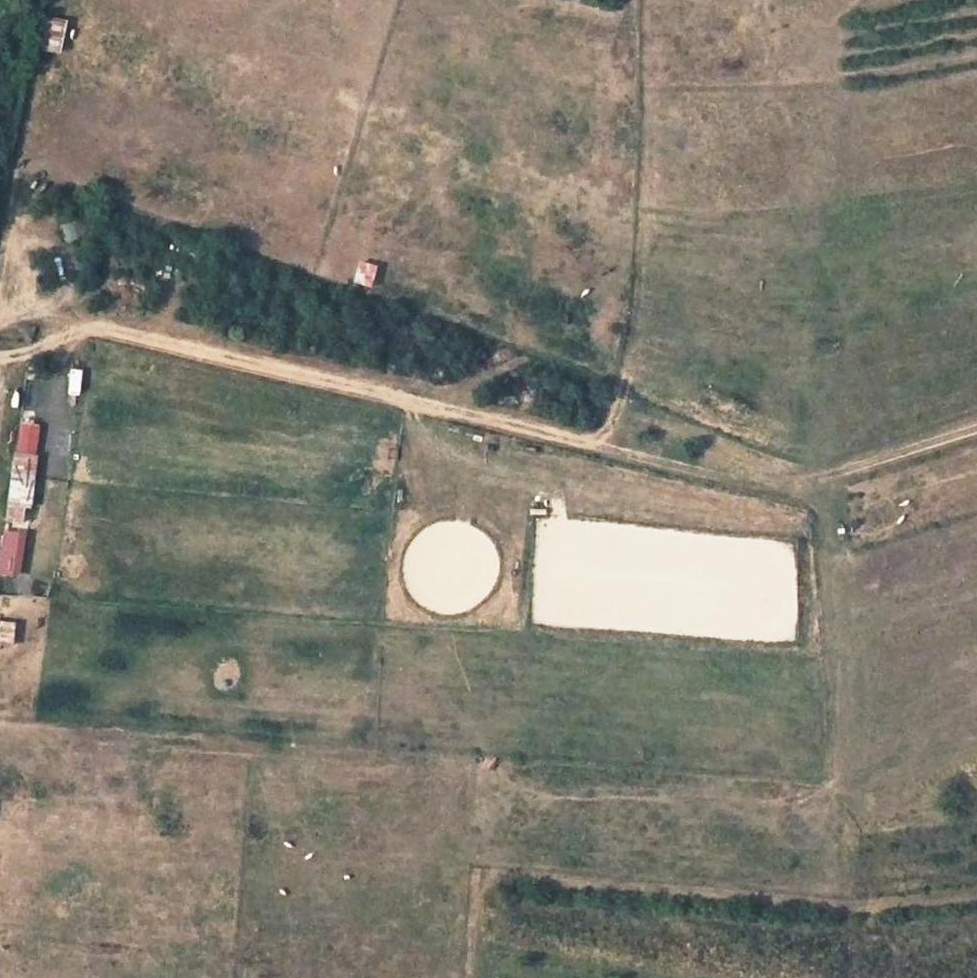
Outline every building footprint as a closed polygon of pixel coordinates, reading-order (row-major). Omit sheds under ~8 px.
[(29,510),(42,424),(20,421),(7,506),(29,510)] [(23,575),(23,530),(0,530),(0,575),(23,575)]
